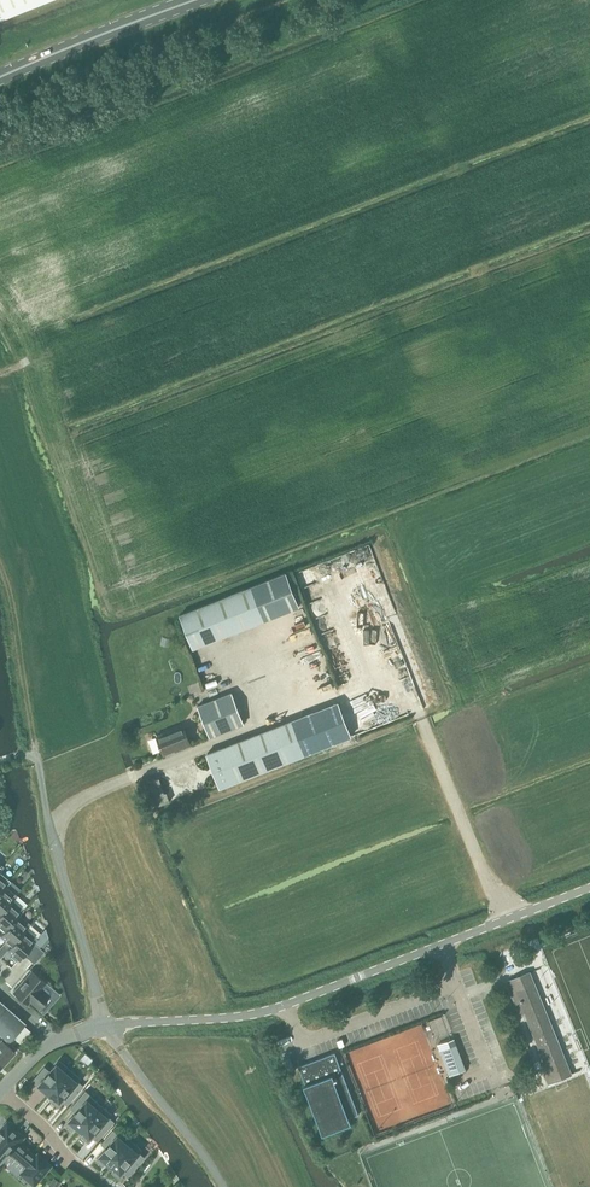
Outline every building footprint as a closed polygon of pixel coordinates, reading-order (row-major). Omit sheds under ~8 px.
[(50,0),(0,0),(0,20),(50,0)] [(251,587),(180,615),(193,648),(264,620),(299,607),(285,573),(251,587)] [(232,692),(198,706),(210,737),(244,724),(232,692)] [(291,720),(207,753),(220,787),(305,754),(291,720)] [(161,746),(164,754),(181,747),(181,749),(191,745),(184,725),(157,736),(157,737),(156,740),(158,745),(161,746)] [(165,794),(159,778),(148,782),(157,806),(170,801),(167,793),(165,794)] [(6,885),(10,881),(0,872),(0,892),(6,885)] [(13,900),(17,895),(6,885),(0,892),(0,914),(13,900)] [(1,935),(0,935),(19,914),(20,914),(24,909),(13,900),(0,914),(0,936),(1,935)] [(7,949),(26,928),(31,924),(20,914),(19,914),(0,935),(1,935),(6,940),(0,947),(0,957),(0,958),(7,949)] [(23,954),(29,959),(39,947),(34,942),(37,938),(26,928),(7,949),(13,954),(11,957),(17,962),(23,954)] [(39,947),(29,959),(34,963),(44,951),(39,947)] [(46,981),(32,969),(13,991),(27,1004),(30,1001),(38,1008),(50,994),(41,987),(46,981)] [(507,981),(521,1015),(526,1013),(550,1072),(545,1074),(549,1083),(571,1074),(529,972),(507,981)] [(13,1036),(24,1024),(25,1022),(0,1001),(0,1034),(9,1042),(13,1036)] [(24,1024),(13,1036),(20,1043),(31,1031),(24,1024)] [(2,1065),(14,1051),(2,1040),(0,1042),(0,1065),(1,1064),(2,1065)] [(466,1069),(456,1044),(445,1048),(452,1067),(455,1066),(458,1072),(466,1069)] [(299,1066),(306,1084),(304,1085),(306,1090),(321,1128),(321,1129),(323,1134),(352,1123),(349,1118),(359,1114),(335,1052),(299,1066)] [(33,1081),(35,1083),(45,1091),(46,1090),(50,1093),(70,1069),(60,1061),(50,1072),(45,1067),(43,1069),(43,1070),(38,1075),(37,1076),(38,1076),(33,1081)] [(53,1098),(59,1103),(62,1100),(68,1104),(84,1086),(78,1081),(81,1078),(70,1069),(50,1093),(54,1097),(53,1098)] [(71,1108),(77,1112),(67,1124),(73,1129),(76,1126),(80,1129),(101,1105),(91,1097),(92,1096),(86,1091),(71,1108)] [(93,1135),(98,1140),(114,1121),(109,1117),(111,1114),(101,1105),(80,1129),(85,1133),(84,1134),(90,1139),(93,1135)] [(8,1124),(2,1131),(2,1130),(0,1132),(0,1162),(9,1152),(11,1153),(28,1167),(23,1173),(35,1183),(50,1165),(38,1155),(37,1156),(19,1140),(22,1136),(8,1124)] [(104,1165),(107,1161),(111,1165),(131,1141),(121,1132),(119,1135),(113,1130),(102,1143),(107,1148),(97,1160),(104,1165)] [(120,1175),(123,1171),(128,1176),(145,1157),(139,1152),(142,1149),(131,1141),(111,1165),(115,1168),(114,1170),(120,1175)] [(49,1185),(52,1186),(57,1186),(61,1181),(55,1177),(49,1185)]
